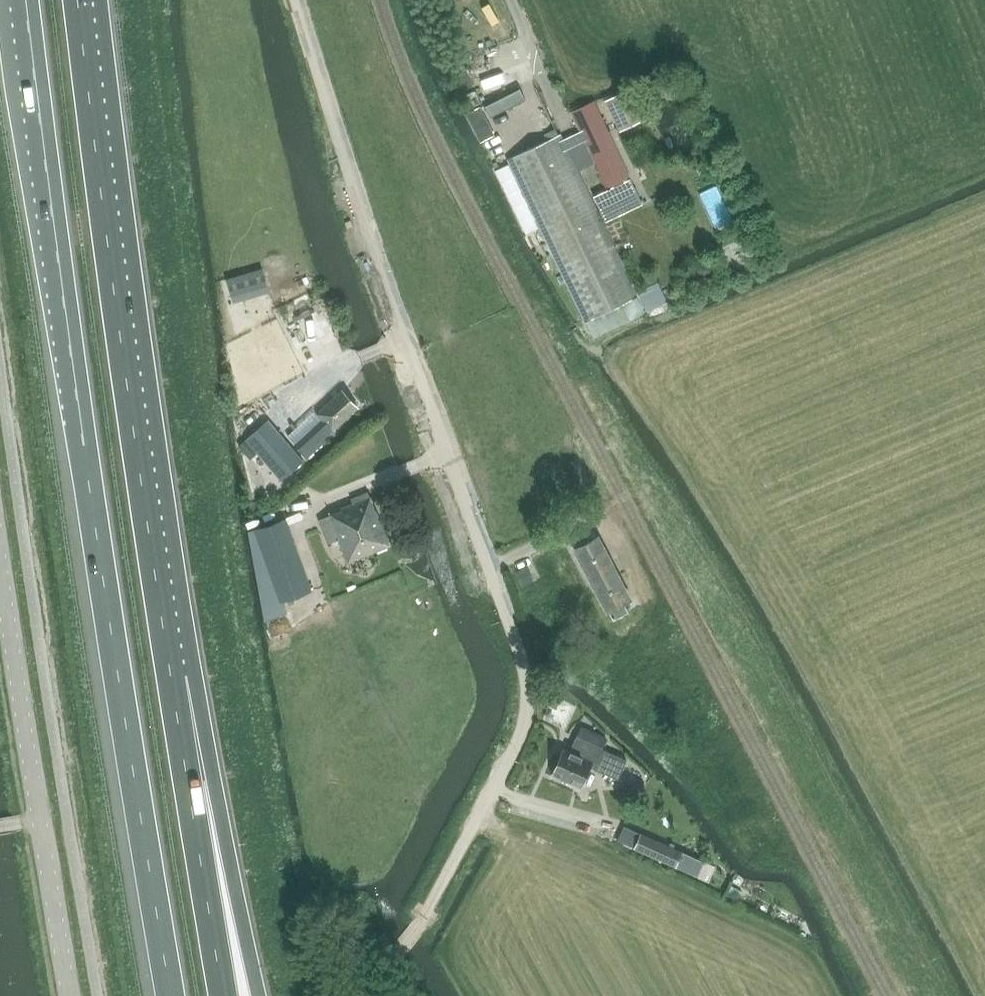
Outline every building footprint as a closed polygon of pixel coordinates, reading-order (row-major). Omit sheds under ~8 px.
[(520,89),(486,106),(491,116),(525,99),(520,89)] [(631,94),(609,105),(622,134),(645,124),(631,94)] [(495,134),(480,106),(466,114),(481,141),(495,134)] [(508,159),(586,322),(638,296),(568,149),(583,142),(607,189),(630,179),(600,115),(578,125),(580,131),(563,139),(560,134),(508,159)] [(558,134),(556,129),(544,134),(547,140),(558,134)] [(264,270),(228,280),(233,298),(269,288),(264,270)] [(638,296),(586,322),(592,338),(665,303),(657,287),(638,296)] [(336,353),(319,316),(306,322),(309,328),(292,336),(310,374),(324,367),(321,360),(336,353)] [(342,391),(317,414),(323,421),(300,443),(292,434),(286,439),(304,459),(326,440),(324,438),(358,408),(342,391)] [(286,439),(268,419),(246,439),(283,479),(304,459),(286,439)] [(341,511),(317,520),(329,544),(339,539),(348,562),(390,545),(368,491),(350,499),(352,503),(340,508),(341,511)] [(254,532),(247,535),(266,622),(286,613),(282,603),(313,591),(286,518),(254,529),(254,532)] [(614,619),(628,611),(623,603),(630,599),(624,588),(625,587),(604,548),(603,549),(597,537),(575,548),(582,560),(581,560),(602,600),(602,599),(608,610),(609,610),(614,619)] [(527,567),(516,571),(523,585),(534,581),(527,567)] [(627,759),(576,737),(570,752),(563,749),(552,774),(582,787),(591,767),(618,779),(627,759)] [(682,851),(641,834),(634,848),(676,866),(682,851)]
